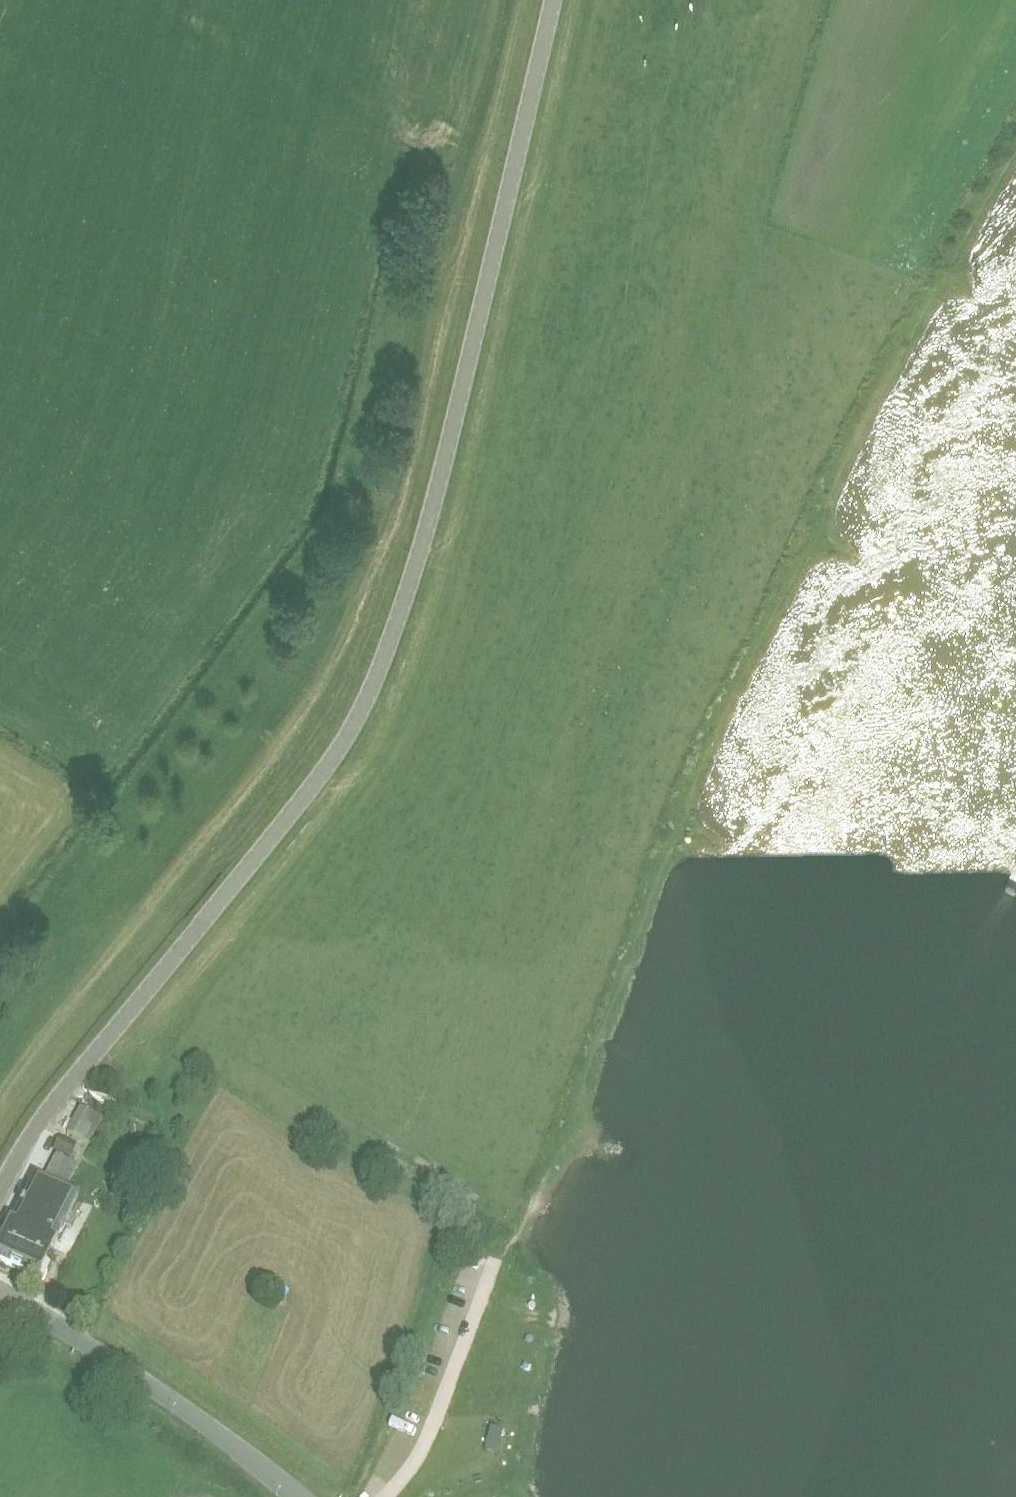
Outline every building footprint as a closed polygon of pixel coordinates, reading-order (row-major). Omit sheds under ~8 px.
[(66,1133),(88,1145),(102,1120),(79,1108),(66,1133)] [(57,1140),(53,1149),(69,1157),(73,1149),(57,1140)] [(14,1217),(57,1239),(78,1197),(65,1191),(78,1166),(55,1154),(42,1179),(35,1176),(14,1217)] [(14,1217),(0,1246),(0,1262),(36,1280),(57,1239),(14,1217)]
